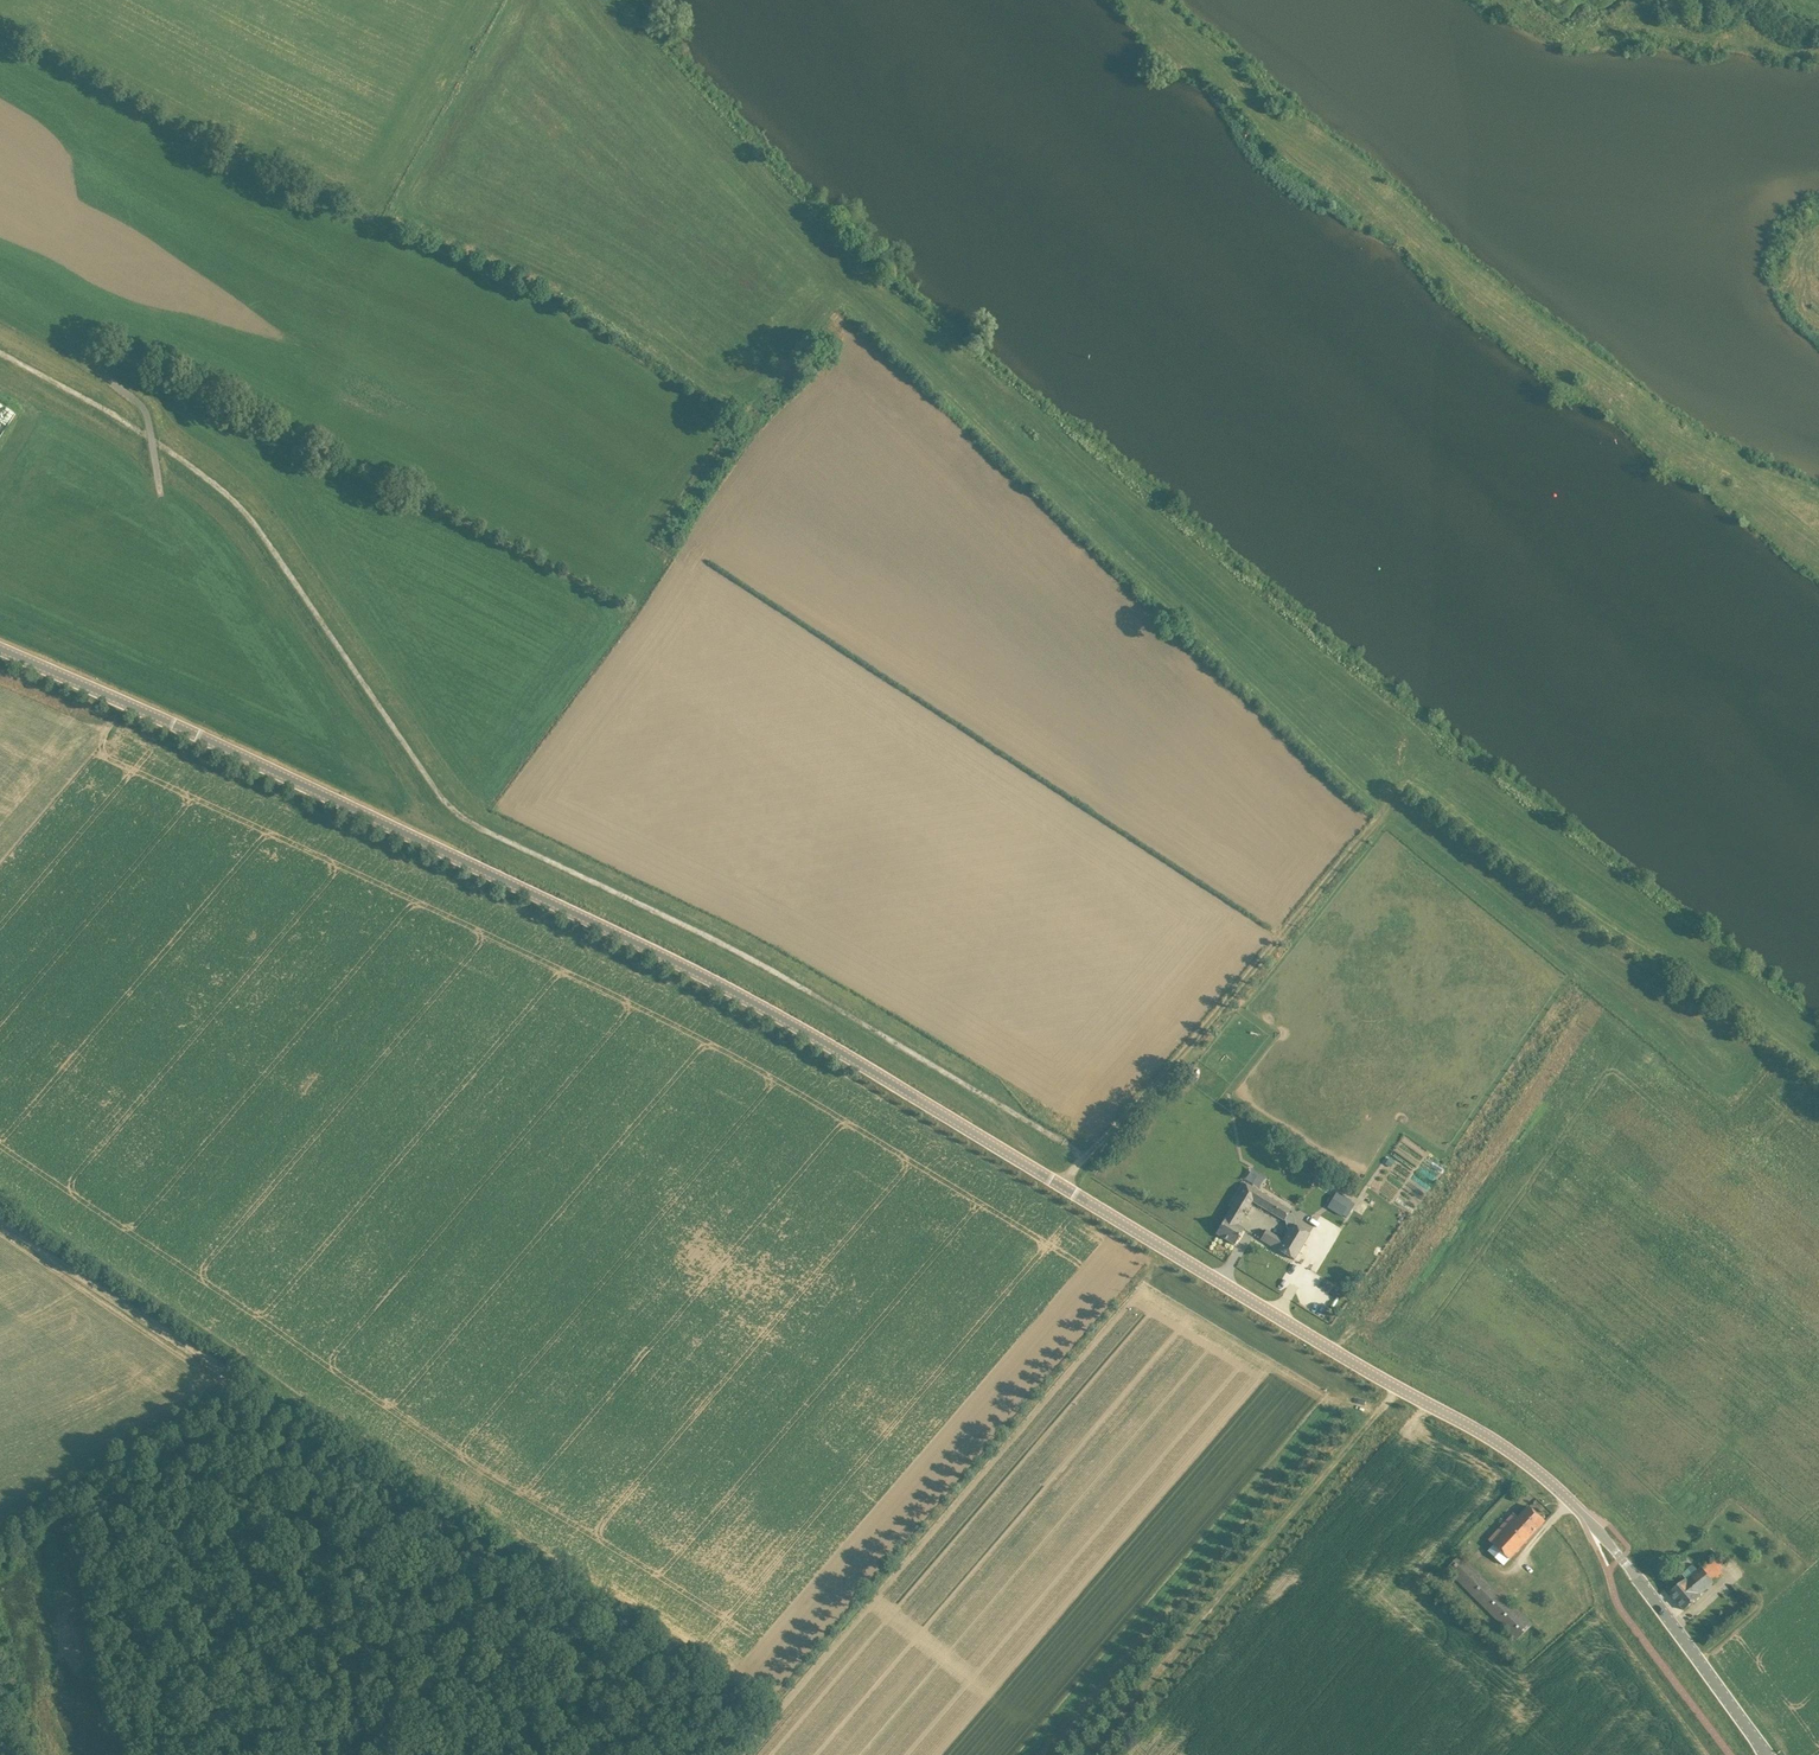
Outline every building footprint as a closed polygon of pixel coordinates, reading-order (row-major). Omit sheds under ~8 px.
[(1394,1161),(1389,1158),(1385,1164),(1391,1167),(1394,1161)] [(1253,1200),(1286,1220),(1288,1228),(1290,1230),(1283,1241),(1278,1250),(1294,1259),(1310,1235),(1293,1225),(1294,1224),(1293,1219),(1288,1216),(1291,1212),(1247,1185),(1230,1214),(1227,1218),(1226,1217),(1217,1234),(1235,1244),(1244,1229),(1238,1225),(1253,1200)] [(1342,1216),(1343,1215),(1351,1202),(1352,1200),(1343,1195),(1333,1211),(1342,1216)] [(1271,1234),(1266,1231),(1261,1239),(1266,1242),(1271,1234)] [(1489,1540),(1494,1545),(1509,1559),(1545,1521),(1530,1506),(1519,1518),(1515,1513),(1489,1540)] [(1462,1554),(1446,1569),(1518,1640),(1533,1624),(1489,1580),(1474,1566),(1462,1554)] [(1686,1579),(1670,1592),(1685,1610),(1701,1596),(1700,1595),(1715,1582),(1723,1575),(1712,1562),(1703,1569),(1702,1568),(1687,1581),(1686,1579)]
